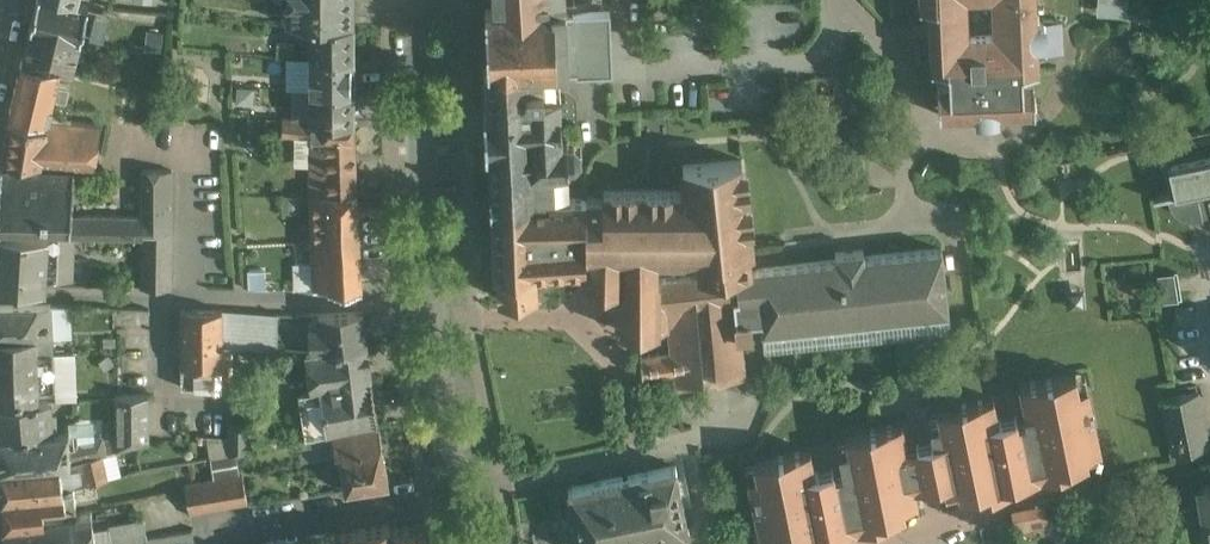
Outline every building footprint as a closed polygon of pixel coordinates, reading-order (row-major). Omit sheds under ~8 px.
[(72,0),(37,0),(22,60),(61,64),(60,67),(73,70),(89,4),(77,1),(72,0)] [(287,22),(311,25),(354,24),(354,0),(287,0),(287,22)] [(586,200),(586,197),(571,197),(571,190),(570,190),(570,173),(572,171),(569,168),(568,166),(575,166),(580,160),(581,161),(582,158),(581,158),(581,149),(582,148),(581,146),(579,147),(574,142),(567,142),(567,141),(570,137),(568,135),(565,139),(562,139),(559,69),(569,69),(569,66),(574,61),(573,49),(568,44),(567,30),(572,26),(572,13),(566,8),(566,7),(566,0),(494,0),(495,10),(486,10),(489,68),(485,69),(485,73),(486,73),(488,113),(484,113),(486,151),(490,151),(491,189),(490,189),(491,206),(492,206),(495,274),(498,273),(500,298),(537,296),(535,271),(586,268),(586,286),(622,286),(622,330),(658,330),(658,329),(670,327),(688,325),(685,304),(740,298),(738,273),(750,271),(750,269),(748,251),(752,251),(742,160),(683,166),(686,193),(604,192),(604,198),(586,200)] [(920,4),(919,4),(919,6),(929,5),(932,66),(931,66),(931,68),(942,67),(943,81),(940,81),(940,80),(938,81),(939,115),(941,115),(941,114),(977,112),(977,110),(979,110),(979,102),(996,101),(996,111),(1034,110),(1036,110),(1034,76),(1033,76),(1023,77),(1022,69),(1040,68),(1039,53),(1044,53),(1042,21),(1037,21),(1036,0),(985,0),(987,21),(967,23),(966,0),(920,0),(920,4)] [(1129,14),(1129,0),(1099,0),(1099,13),(1129,14)] [(610,5),(566,7),(566,8),(572,13),(572,26),(567,30),(568,44),(573,49),(574,61),(569,66),(575,66),(576,68),(613,67),(610,5)] [(354,24),(311,25),(311,56),(354,57),(354,24)] [(294,43),(279,42),(279,56),(293,57),(294,43)] [(293,57),(279,56),(278,75),(292,76),(293,57)] [(354,57),(311,56),(311,121),(354,121),(354,57)] [(22,60),(10,113),(47,118),(72,120),(74,107),(51,105),(54,93),(66,96),(68,84),(57,81),(60,67),(61,64),(22,60)] [(72,120),(47,118),(46,127),(8,120),(1,162),(5,162),(71,165),(93,166),(94,166),(102,124),(72,120)] [(311,121),(283,118),(282,135),(311,137),(311,121)] [(354,121),(311,121),(311,137),(310,195),(357,193),(354,121)] [(1169,167),(1174,192),(1168,193),(1169,201),(1172,206),(1175,210),(1178,213),(1181,215),(1186,217),(1192,218),(1197,219),(1201,218),(1203,218),(1203,216),(1209,214),(1209,158),(1169,167)] [(5,162),(5,165),(1,165),(0,174),(0,223),(69,225),(68,234),(70,234),(70,236),(72,236),(143,237),(143,230),(143,216),(142,216),(71,215),(75,168),(71,167),(71,165),(5,162)] [(172,169),(143,169),(142,216),(143,216),(143,230),(172,231),(172,169)] [(310,195),(309,195),(311,241),(359,239),(357,193),(310,195)] [(172,231),(143,230),(143,237),(142,287),(171,288),(172,231)] [(0,232),(0,284),(44,285),(45,278),(71,279),(72,236),(70,236),(70,234),(68,234),(0,232)] [(359,239),(311,241),(314,291),(362,289),(359,239)] [(837,260),(758,269),(758,270),(750,271),(738,273),(740,298),(760,296),(763,320),(765,344),(949,325),(942,249),(864,257),(863,250),(837,253),(837,260)] [(1174,273),(1158,276),(1163,303),(1179,301),(1174,273)] [(1068,290),(1069,306),(1085,305),(1084,289),(1068,290)] [(740,298),(685,304),(688,325),(670,327),(673,352),(690,350),(693,373),(677,375),(678,389),(695,387),(695,381),(704,380),(717,378),(717,379),(744,376),(741,336),(753,335),(751,321),(763,320),(760,296),(740,298)] [(0,306),(0,357),(36,355),(54,354),(53,335),(52,327),(51,305),(0,306)] [(223,311),(181,311),(181,361),(232,364),(232,348),(232,347),(223,347),(223,311)] [(278,319),(231,316),(232,312),(223,311),(223,347),(232,347),(232,348),(278,351),(278,319)] [(364,313),(318,315),(319,329),(309,331),(311,353),(367,347),(364,313)] [(311,353),(307,354),(312,392),(299,394),(305,439),(326,435),(378,424),(367,347),(311,353)] [(673,352),(641,356),(643,379),(677,375),(693,373),(690,350),(673,352)] [(0,357),(0,403),(49,400),(54,399),(53,377),(61,376),(60,370),(53,370),(52,370),(46,370),(45,364),(36,365),(36,355),(0,357)] [(232,364),(181,361),(181,387),(232,390),(232,364)] [(1076,374),(1020,386),(1027,417),(1028,422),(1018,424),(1017,417),(998,421),(994,398),(938,410),(941,425),(932,427),(935,441),(917,445),(918,450),(908,452),(915,487),(943,481),(945,489),(959,486),(960,493),(993,486),(995,493),(1012,489),(1011,482),(1057,473),(1056,466),(1088,459),(1086,452),(1101,449),(1093,410),(1086,411),(1085,405),(1092,404),(1088,387),(1079,389),(1076,374)] [(1199,391),(1161,399),(1172,453),(1209,445),(1199,391)] [(149,395),(115,397),(116,451),(121,450),(120,448),(149,442),(149,395)] [(0,403),(0,436),(50,432),(49,400),(0,403)] [(248,423),(229,422),(230,455),(236,454),(248,451),(248,423)] [(815,473),(810,450),(755,462),(758,477),(749,479),(752,495),(759,494),(760,499),(753,501),(762,540),(776,537),(777,543),(780,543),(810,538),(811,543),(816,543),(829,541),(828,534),(874,525),(872,518),(905,511),(903,504),(918,501),(915,487),(908,452),(902,424),(847,436),(850,451),(840,453),(844,468),(845,474),(835,476),(833,469),(815,473)] [(379,426),(310,441),(313,459),(336,454),(336,453),(340,452),(347,490),(389,483),(382,445),(379,426)] [(0,436),(0,467),(71,462),(70,448),(69,431),(50,432),(0,436)] [(103,436),(78,442),(76,448),(70,448),(71,462),(102,454),(106,453),(103,436)] [(0,467),(0,475),(2,498),(64,492),(64,491),(61,471),(83,467),(87,483),(108,478),(102,454),(71,462),(0,467)] [(228,476),(239,474),(236,454),(230,455),(211,458),(214,478),(228,476)] [(569,488),(580,543),(642,543),(690,535),(676,466),(569,488)] [(239,474),(228,476),(233,505),(248,502),(243,474),(239,474)] [(228,476),(214,478),(219,507),(233,505),(228,476)] [(64,492),(2,498),(3,524),(45,520),(43,505),(56,504),(56,509),(77,506),(76,503),(112,496),(108,478),(87,483),(73,487),(73,488),(64,491),(64,492)] [(214,478),(200,481),(205,509),(219,507),(214,478)] [(200,481),(185,483),(190,511),(205,509),(200,481)] [(1201,486),(1209,539),(1209,485),(1201,486)] [(1045,504),(1012,510),(1016,531),(1024,529),(1025,535),(1034,533),(1033,528),(1049,524),(1045,504)] [(3,524),(7,543),(96,543),(91,509),(75,512),(76,515),(58,518),(45,520),(3,524)] [(145,519),(110,525),(112,542),(120,540),(120,543),(148,537),(145,519)] [(360,543),(425,543),(422,524),(391,528),(391,525),(358,530),(360,543)] [(358,530),(329,533),(331,543),(360,543),(358,530)]
